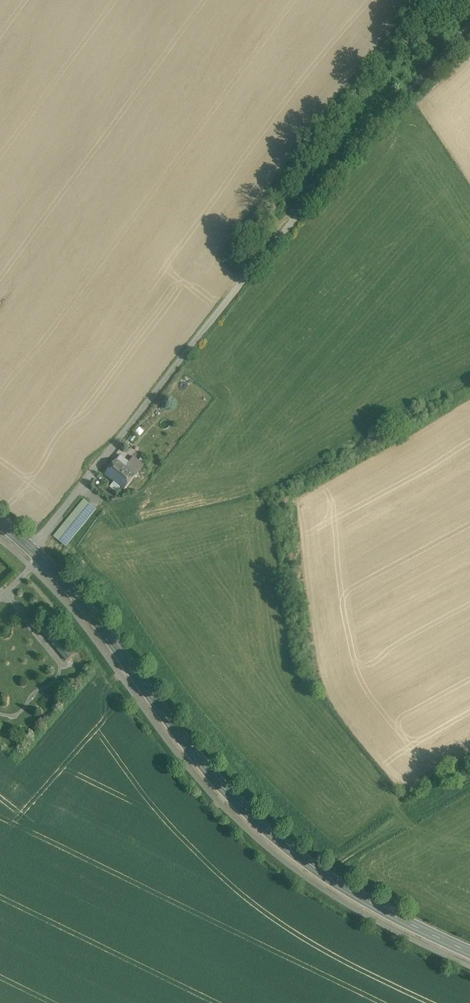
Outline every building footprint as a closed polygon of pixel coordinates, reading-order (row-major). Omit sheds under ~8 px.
[(134,456),(126,467),(136,475),(144,464),(134,456)] [(126,467),(116,459),(104,474),(124,490),(136,475),(126,467)] [(83,497),(54,535),(66,545),(96,507),(83,497)] [(75,653),(49,622),(40,629),(66,660),(75,653)]
